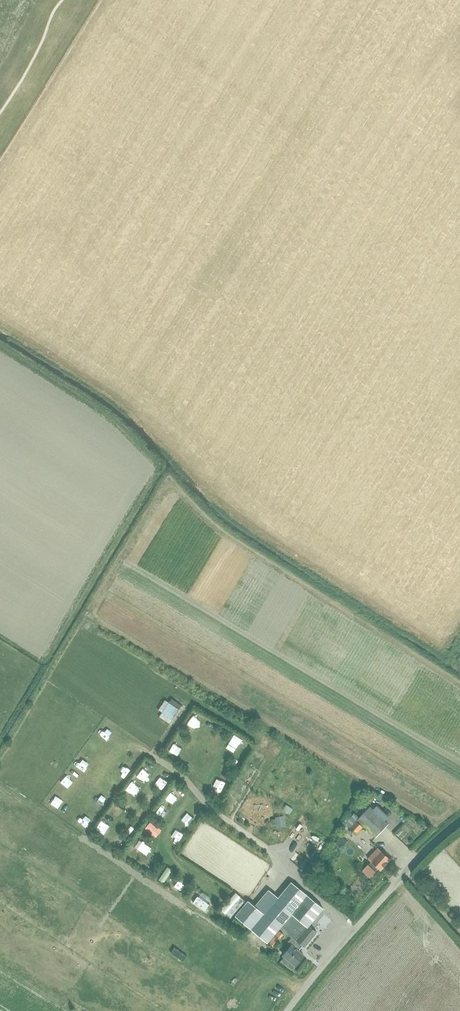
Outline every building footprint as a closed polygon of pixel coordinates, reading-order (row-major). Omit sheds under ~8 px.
[(171,787),(165,797),(170,800),(176,790),(171,787)] [(159,802),(153,812),(161,817),(167,807),(159,802)] [(286,805),(282,810),(289,815),(293,810),(286,805)] [(376,839),(388,825),(370,808),(360,818),(357,821),(376,839)] [(355,813),(347,823),(352,827),(356,823),(357,821),(360,818),(356,814),(355,813)] [(300,824),(304,826),(308,819),(297,814),(285,836),(291,840),(300,824)] [(159,833),(162,826),(151,820),(147,826),(159,833)] [(355,835),(361,828),(356,823),(352,827),(350,830),(355,835)] [(299,844),(307,834),(302,830),(294,840),(299,844)] [(307,850),(299,846),(295,851),(310,859),(313,854),(316,856),(326,838),(316,833),(307,850)] [(123,852),(131,858),(137,850),(128,844),(123,852)] [(379,870),(388,859),(376,848),(366,859),(370,863),(367,866),(366,865),(361,871),(369,878),(377,869),(379,870)] [(162,868),(159,877),(168,880),(171,871),(162,868)] [(248,901),(235,917),(251,930),(251,929),(268,942),(281,927),(296,940),(297,941),(292,946),(292,945),(283,955),(285,957),(282,960),(291,968),(294,965),(296,966),(304,956),(299,951),(303,946),(305,947),(317,932),(309,925),(323,908),(291,882),(278,898),(269,891),(267,893),(259,902),(255,907),(248,901)] [(191,900),(207,911),(210,906),(195,895),(191,900)] [(231,917),(245,901),(241,897),(226,914),(231,917)] [(274,947),(284,934),(279,930),(269,943),(274,947)]
